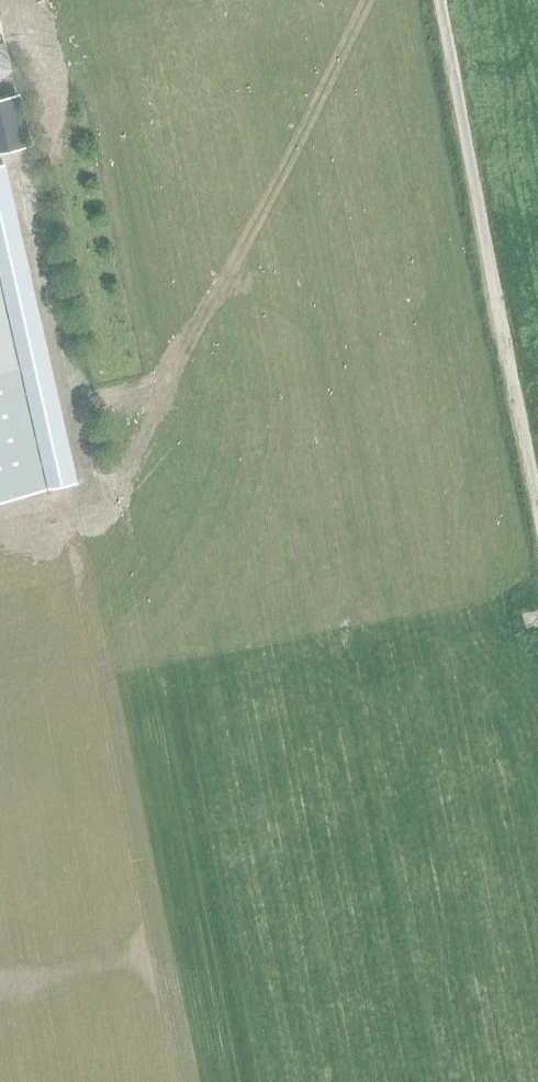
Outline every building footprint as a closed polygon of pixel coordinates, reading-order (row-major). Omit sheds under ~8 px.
[(0,289),(0,373),(18,369),(0,289)]
